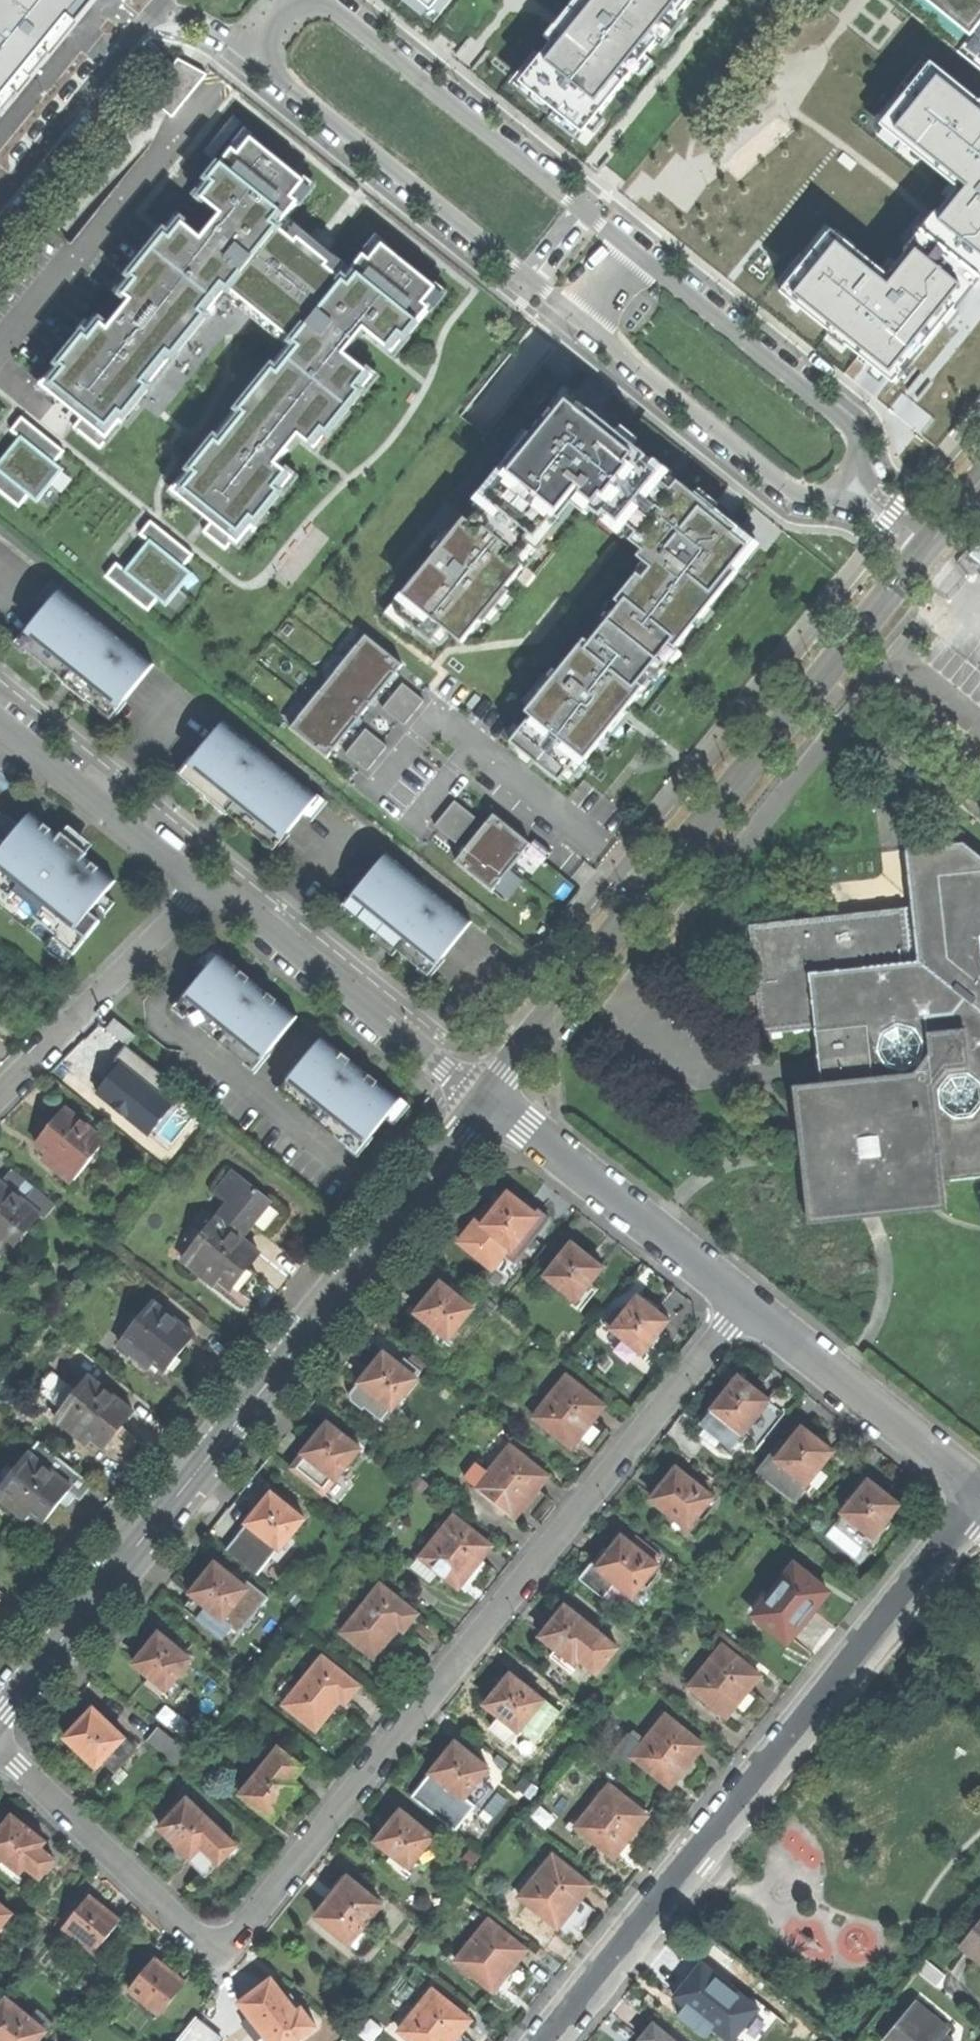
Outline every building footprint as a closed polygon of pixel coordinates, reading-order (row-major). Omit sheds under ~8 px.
[(96,0),(0,0),(0,116),(96,0)] [(433,9),(440,0),(421,0),(433,9)] [(525,83),(585,131),(691,0),(592,0),(525,83)] [(970,35),(979,23),(979,0),(926,0),(970,35)] [(783,293),(793,301),(788,307),(800,317),(805,312),(831,332),(829,335),(845,348),(847,345),(895,384),(900,377),(902,379),(926,348),(924,347),(957,306),(959,307),(979,281),(979,99),(926,54),(895,92),(899,95),(870,130),(900,155),(906,148),(958,190),(921,232),(907,250),(910,252),(899,265),(892,260),(883,271),(833,231),(809,261),(801,256),(779,283),(786,289),(783,293)] [(179,59),(146,100),(174,117),(207,75),(179,59)] [(242,122),(233,115),(204,152),(212,159),(242,122)] [(190,484),(181,495),(213,520),(204,531),(227,549),(244,528),(250,533),(284,491),(277,486),(290,471),(279,462),(302,434),(313,443),(325,428),(331,433),(364,391),(358,386),(370,371),(347,352),(367,328),(390,347),(402,332),(408,337),(432,307),(426,302),(439,286),(384,242),(372,258),(366,253),(352,269),(359,274),(352,283),(329,265),(332,261),(326,256),(306,240),(300,235),(297,239),(280,226),(314,185),(247,131),(197,193),(223,214),(204,237),(179,217),(121,289),(133,299),(110,328),(98,318),(44,385),(83,416),(74,427),(100,448),(230,288),(295,340),(241,407),(248,412),(223,443),(217,438),(184,479),(190,484)] [(666,201),(687,171),(661,153),(640,182),(666,201)] [(310,235),(306,240),(326,256),(330,251),(319,243),(310,235)] [(944,434),(960,409),(930,390),(914,416),(944,434)] [(409,599),(397,614),(431,642),(443,627),(463,643),(525,566),(519,561),(537,539),(555,516),(561,521),(563,519),(557,515),(568,500),(586,515),(591,509),(602,517),(606,512),(635,536),(631,541),(643,551),(638,557),(652,568),(644,578),(639,574),(617,601),(621,605),(591,643),(586,639),(527,712),(532,716),(511,742),(560,782),(581,756),(586,760),(625,712),(645,687),(645,686),(675,648),(676,649),(738,572),(733,568),(750,547),(743,541),(734,535),(738,530),(678,482),(648,458),(649,457),(590,410),(586,415),(578,408),(568,401),(551,422),(546,418),(502,473),(507,477),(489,500),(484,496),(466,519),(466,518),(404,595),(409,599)] [(19,507),(29,494),(37,501),(62,470),(54,464),(64,451),(22,418),(11,431),(21,438),(0,464),(0,491),(19,507)] [(193,555),(151,521),(140,534),(150,542),(126,571),(117,563),(106,577),(148,611),(158,598),(166,604),(191,574),(183,568),(193,555)] [(108,627),(61,590),(31,626),(40,633),(26,650),(43,664),(64,681),(67,677),(88,695),(86,698),(102,711),(115,694),(124,701),(154,664),(126,642),(124,643),(106,629),(108,627)] [(291,728),(328,757),(403,665),(366,635),(291,728)] [(383,709),(404,726),(424,700),(403,683),(383,709)] [(252,744),(224,721),(194,758),(204,765),(190,782),(206,795),(209,792),(230,809),(227,813),(242,824),(265,843),(279,826),(288,833),(317,797),(270,759),(269,760),(251,746),(252,744)] [(366,729),(346,754),(368,771),(387,746),(366,729)] [(455,801),(435,826),(456,843),(476,818),(455,801)] [(60,836),(46,825),(31,813),(20,827),(7,817),(0,826),(0,907),(67,961),(74,953),(100,920),(90,912),(104,895),(115,881),(85,857),(88,853),(62,833),(60,836)] [(494,814),(456,861),(493,891),(531,844),(494,814)] [(920,962),(951,987),(953,1013),(979,1011),(979,856),(964,843),(906,850),(913,909),(920,962)] [(416,877),(387,853),(344,907),(369,927),(370,925),(377,930),(405,953),(404,955),(428,975),(472,922),(444,899),(442,902),(414,879),(416,877)] [(114,903),(104,895),(90,912),(100,920),(114,903)] [(811,970),(912,963),(906,910),(906,909),(749,925),(761,1029),(816,1024),(811,970)] [(912,963),(920,962),(913,909),(906,910),(912,963)] [(297,1017),(256,984),(220,954),(177,1007),(254,1070),(297,1017)] [(811,970),(816,1024),(818,1050),(830,1165),(861,1190),(979,1178),(979,1011),(953,1013),(951,987),(920,962),(912,963),(811,970)] [(509,990),(512,992),(525,975),(518,970),(509,983),(506,987),(509,990)] [(576,1020),(572,1017),(560,1035),(567,1039),(576,1026),(579,1022),(576,1020)] [(115,1019),(108,1029),(127,1044),(128,1045),(135,1036),(115,1019)] [(351,1060),(323,1037),(280,1090),(357,1153),(400,1100),(362,1069),(360,1071),(354,1067),(349,1063),(351,1060)] [(174,1080),(128,1045),(127,1044),(114,1060),(115,1061),(119,1065),(106,1081),(96,1093),(141,1128),(165,1099),(161,1096),(174,1080)] [(102,1077),(106,1081),(119,1065),(115,1061),(102,1077)] [(173,1106),(165,1099),(141,1128),(149,1135),(173,1106)] [(50,1126),(36,1144),(47,1153),(43,1159),(72,1182),(106,1140),(65,1108),(50,1126)] [(13,1170),(2,1183),(40,1214),(44,1218),(55,1204),(13,1170)] [(233,1199),(221,1213),(246,1232),(269,1203),(232,1173),(219,1189),(233,1199)] [(6,1256),(40,1214),(2,1183),(0,1182),(0,1251),(6,1256)] [(488,1208),(460,1242),(492,1268),(502,1256),(509,1262),(517,1252),(520,1255),(548,1220),(527,1203),(524,1206),(509,1193),(501,1203),(493,1212),(488,1208)] [(191,1251),(183,1261),(226,1295),(246,1271),(260,1253),(241,1238),(246,1232),(221,1213),(200,1240),(192,1233),(183,1245),(191,1251)] [(572,1244),(546,1276),(576,1300),(577,1298),(586,1305),(599,1290),(591,1284),(603,1268),(588,1255),(587,1256),(586,1255),(572,1244)] [(451,1291),(441,1283),(430,1297),(428,1299),(428,1298),(415,1313),(431,1326),(425,1333),(441,1346),(447,1338),(449,1339),(477,1304),(455,1286),(451,1291)] [(623,1316),(612,1329),(642,1353),(644,1351),(652,1357),(664,1342),(657,1336),(669,1321),(662,1315),(654,1308),(653,1309),(638,1297),(623,1316)] [(154,1303),(120,1344),(133,1355),(145,1364),(149,1358),(165,1371),(194,1335),(154,1303)] [(605,1323),(612,1329),(623,1316),(616,1310),(605,1323)] [(373,1368),(360,1383),(376,1394),(366,1407),(382,1419),(391,1408),(392,1409),(417,1380),(385,1353),(373,1368)] [(55,1375),(41,1392),(64,1410),(57,1419),(83,1440),(88,1434),(104,1447),(119,1428),(133,1412),(90,1377),(78,1393),(55,1375)] [(567,1376),(534,1418),(571,1447),(589,1425),(605,1406),(567,1376)] [(739,1377),(725,1395),(701,1424),(731,1448),(757,1415),(758,1416),(770,1401),(756,1389),(755,1390),(739,1377)] [(364,1409),(366,1407),(376,1394),(360,1383),(351,1394),(352,1400),(364,1409)] [(303,1454),(292,1468),(332,1501),(349,1479),(341,1473),(360,1449),(328,1424),(315,1439),(315,1438),(309,1445),(302,1454),(303,1454)] [(760,1471),(794,1499),(808,1482),(815,1488),(827,1472),(821,1467),(834,1452),(824,1444),(819,1440),(818,1441),(802,1428),(786,1447),(782,1444),(760,1471)] [(43,1445),(34,1457),(72,1487),(69,1492),(80,1501),(93,1485),(43,1445)] [(466,1478),(515,1518),(533,1496),(549,1476),(511,1446),(488,1474),(477,1465),(466,1478)] [(15,1469),(6,1480),(0,1489),(0,1500),(26,1520),(31,1514),(43,1524),(60,1502),(69,1492),(72,1487),(34,1457),(28,1452),(15,1469)] [(6,1480),(15,1469),(7,1464),(0,1473),(0,1475),(6,1480)] [(664,1484),(652,1500),(688,1529),(713,1497),(677,1469),(664,1484)] [(868,1481),(843,1513),(873,1537),(874,1536),(887,1520),(887,1521),(900,1505),(885,1493),(885,1494),(879,1489),(868,1481)] [(258,1508),(246,1524),(247,1525),(226,1550),(257,1575),(277,1549),(279,1550),(303,1519),(272,1494),(262,1506),(259,1509),(258,1508)] [(454,1516),(413,1567),(428,1580),(436,1570),(458,1588),(475,1567),(492,1546),(454,1516)] [(895,1527),(887,1521),(887,1520),(874,1536),(883,1543),(895,1527)] [(635,1536),(629,1543),(634,1547),(640,1540),(635,1536)] [(633,1596),(658,1566),(655,1564),(660,1557),(640,1540),(634,1547),(629,1543),(622,1537),(610,1552),(598,1567),(594,1564),(582,1579),(604,1596),(615,1582),(633,1596)] [(183,1608),(223,1640),(233,1627),(239,1632),(267,1597),(238,1574),(234,1579),(215,1564),(204,1578),(191,1593),(194,1595),(183,1608)] [(776,1601),(762,1619),(789,1641),(803,1623),(827,1592),(795,1567),(771,1597),(776,1601)] [(381,1586),(343,1633),(374,1658),(389,1638),(399,1627),(404,1631),(417,1614),(381,1586)] [(756,1615),(762,1619),(776,1601),(771,1597),(756,1615)] [(598,1672),(617,1648),(566,1607),(554,1621),(541,1637),(556,1648),(549,1656),(567,1671),(579,1656),(598,1672)] [(191,1659),(159,1634),(149,1646),(147,1649),(146,1648),(133,1664),(149,1676),(143,1684),(158,1696),(165,1688),(167,1689),(191,1659)] [(723,1646),(689,1687),(727,1717),(743,1697),(760,1676),(723,1646)] [(322,1658),(285,1705),(316,1729),(331,1711),(340,1699),(345,1703),(358,1686),(322,1658)] [(497,1690),(485,1705),(500,1717),(491,1728),(507,1741),(517,1729),(518,1731),(543,1700),(510,1674),(500,1687),(498,1690),(497,1690)] [(82,1720),(66,1738),(96,1767),(103,1760),(115,1771),(136,1750),(93,1709),(82,1720)] [(666,1715),(641,1746),(629,1736),(617,1751),(630,1762),(633,1757),(670,1787),(689,1764),(704,1746),(666,1715)] [(159,1727),(148,1740),(182,1768),(193,1755),(159,1727)] [(439,1761),(430,1773),(431,1774),(463,1799),(486,1770),(454,1744),(443,1758),(442,1757),(439,1761)] [(242,1794),(273,1819),(287,1801),(299,1786),(292,1780),(302,1767),(279,1748),(242,1794)] [(474,1808),(463,1799),(431,1774),(412,1797),(455,1832),(474,1808)] [(610,1785),(576,1827),(614,1857),(631,1837),(648,1816),(610,1785)] [(187,1799),(160,1828),(177,1844),(190,1857),(188,1859),(206,1876),(236,1845),(187,1799)] [(383,1832),(375,1841),(391,1854),(385,1861),(401,1873),(407,1865),(409,1867),(433,1836),(401,1811),(389,1826),(388,1826),(383,1832)] [(3,1859),(0,1862),(0,1868),(14,1879),(17,1875),(16,1874),(19,1870),(20,1872),(27,1864),(40,1847),(44,1841),(38,1836),(42,1831),(33,1824),(28,1820),(24,1825),(12,1816),(0,1831),(0,1857),(3,1859)] [(55,1858),(40,1847),(27,1864),(41,1875),(55,1858)] [(554,1855),(520,1897),(558,1927),(574,1907),(591,1886),(554,1855)] [(328,1902),(316,1917),(350,1943),(360,1950),(372,1936),(362,1928),(381,1904),(345,1875),(332,1891),(335,1893),(328,1902)] [(90,1897),(65,1927),(95,1952),(120,1921),(103,1907),(90,1897)] [(11,1913),(0,1905),(0,1928),(11,1913)] [(489,1919),(456,1961),(494,1991),(510,1970),(527,1949),(489,1919)] [(963,1947),(979,1960),(979,1926),(963,1947)] [(155,1958),(130,1989),(160,2014),(185,1983),(168,1970),(155,1958)] [(925,1958),(916,1970),(936,1986),(945,1975),(925,1958)] [(689,1980),(676,1997),(728,2039),(740,2024),(743,2027),(758,2009),(702,1964),(689,1980)] [(248,1997),(240,2003),(251,2018),(245,2023),(257,2039),(264,2033),(271,2040),(296,2040),(315,2026),(302,2009),(297,2013),(272,1979),(256,1992),(256,1991),(248,1997)] [(399,2031),(411,2040),(454,2040),(455,2040),(471,2020),(432,1990),(399,2031)] [(0,2006),(0,2040),(37,2040),(52,2023),(38,2011),(32,2019),(6,1999),(0,2006)] [(887,2040),(951,2040),(944,2035),(949,2030),(917,2004),(887,2040)] [(652,2022),(639,2040),(640,2040),(674,2040),(652,2022)]
